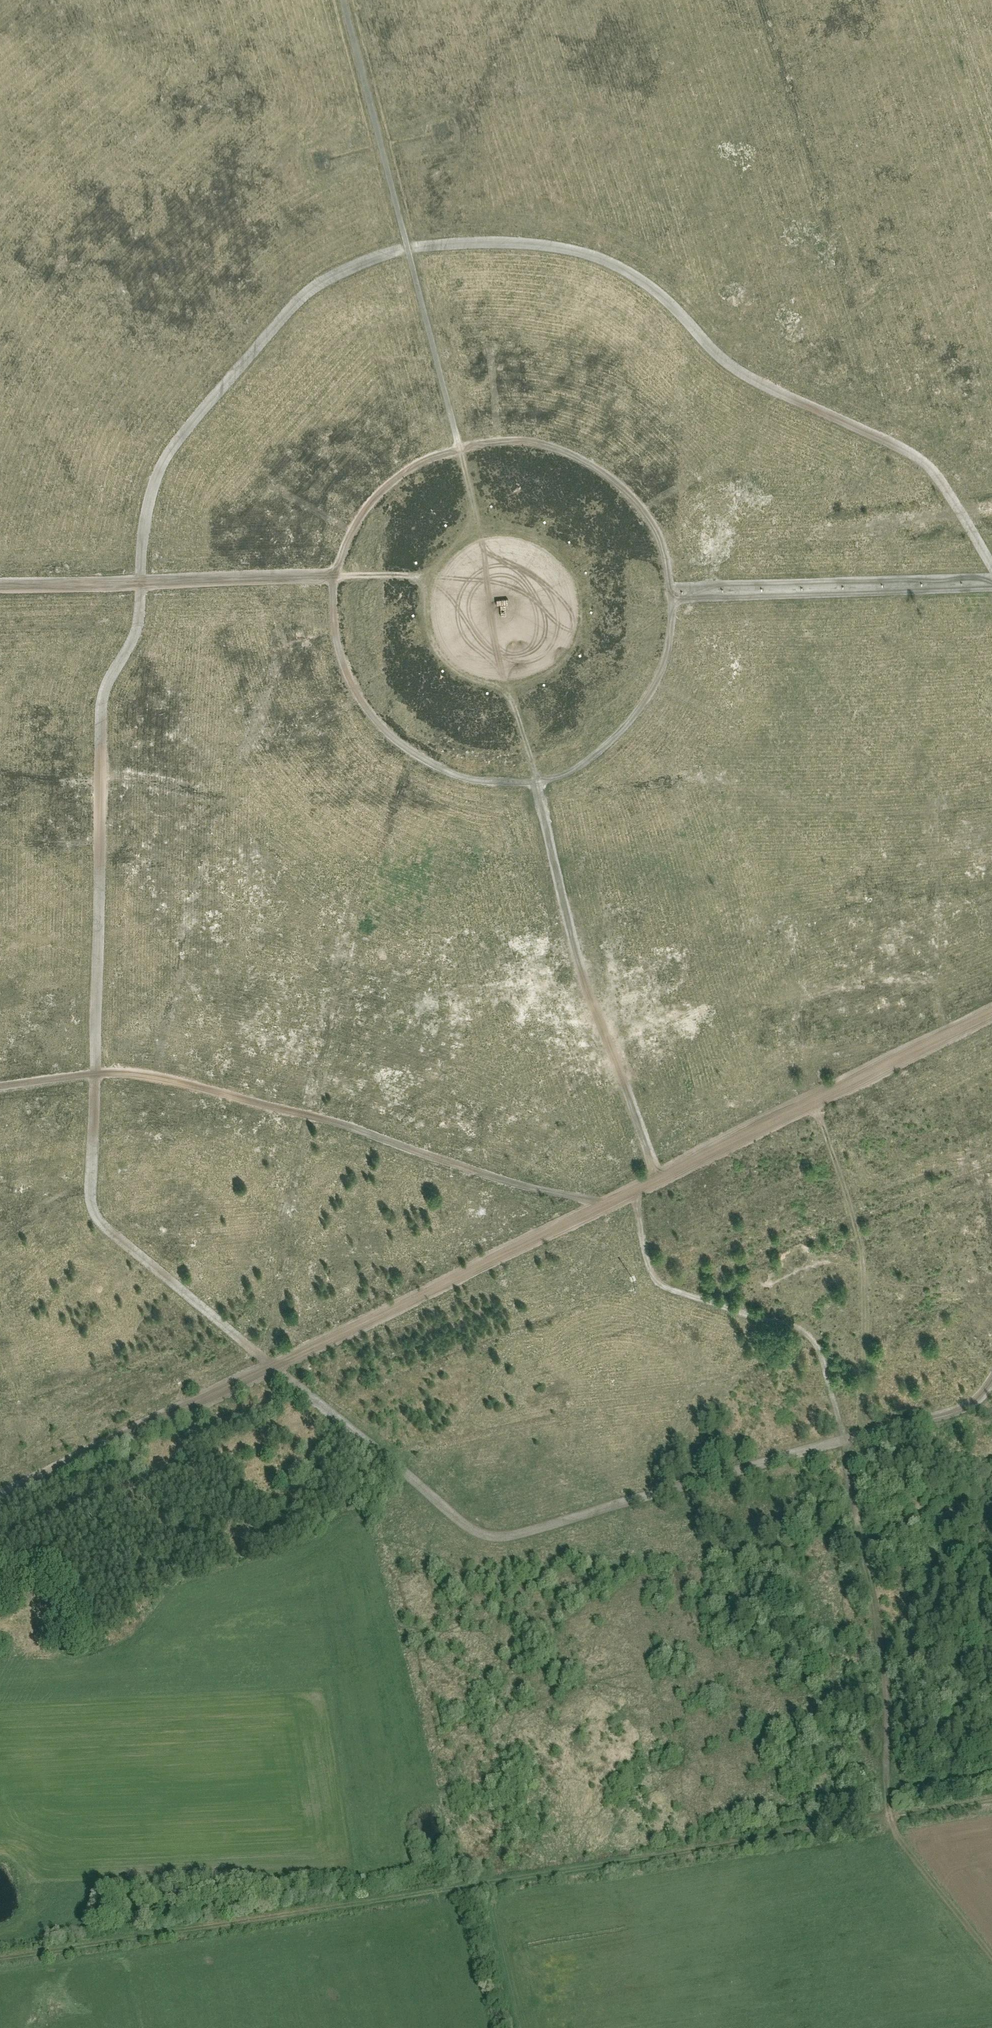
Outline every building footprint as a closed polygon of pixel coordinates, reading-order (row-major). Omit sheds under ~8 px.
[(505,593),(504,609),(513,609),(514,593),(505,593)]
